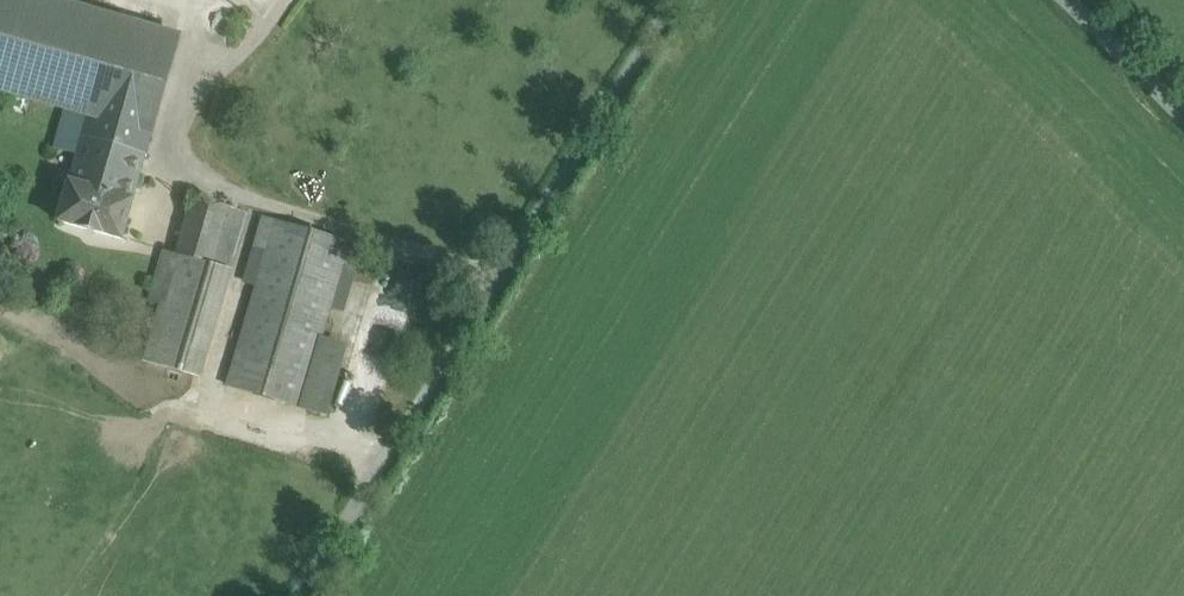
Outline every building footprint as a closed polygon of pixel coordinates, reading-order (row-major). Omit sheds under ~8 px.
[(46,0),(0,0),(0,87),(67,107),(90,113),(83,137),(147,155),(180,38),(46,0)] [(90,113),(67,107),(55,148),(78,154),(83,137),(90,113)] [(147,155),(83,137),(78,154),(71,182),(134,199),(147,155)] [(134,199),(71,182),(59,221),(123,239),(134,199)] [(230,207),(194,196),(177,254),(214,265),(230,207)] [(230,207),(214,265),(232,270),(249,213),(230,207)] [(265,217),(246,282),(257,285),(276,221),(265,217)] [(257,285),(228,385),(303,407),(323,338),(332,307),(351,243),(276,221),(257,285)] [(351,243),(332,307),(344,310),(362,246),(351,243)] [(165,250),(151,301),(162,305),(177,254),(165,250)] [(214,265),(177,254),(162,305),(146,361),(201,377),(232,270),(214,265)] [(350,346),(323,338),(303,407),(330,415),(350,346)]
